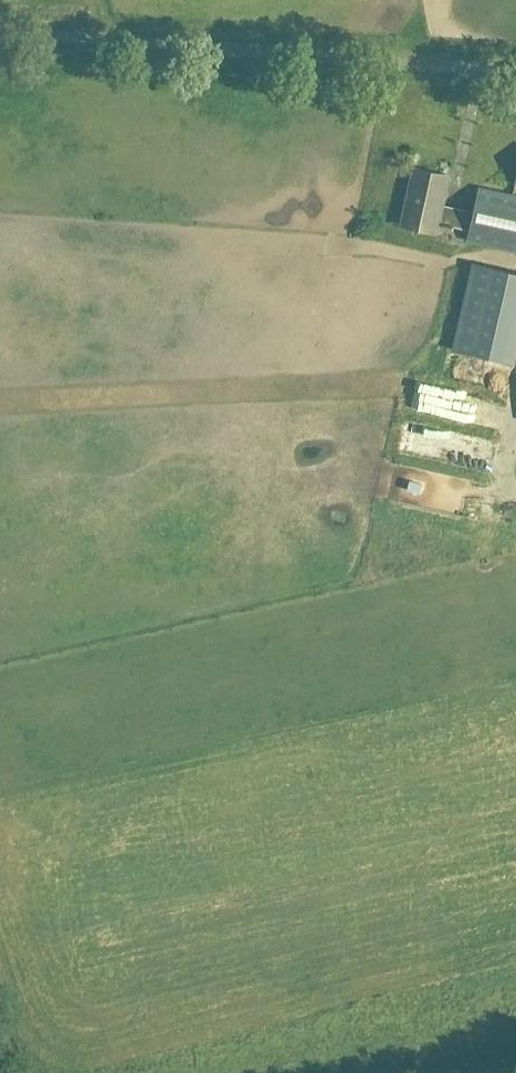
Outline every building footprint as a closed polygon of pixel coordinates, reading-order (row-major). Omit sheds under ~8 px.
[(470,232),(474,213),(443,206),(450,177),(414,169),(401,226),(437,234),(439,225),(470,232)] [(474,213),(470,232),(467,241),(515,252),(515,198),(479,189),(474,213)] [(472,263),(451,352),(513,366),(515,354),(515,273),(472,263)]
